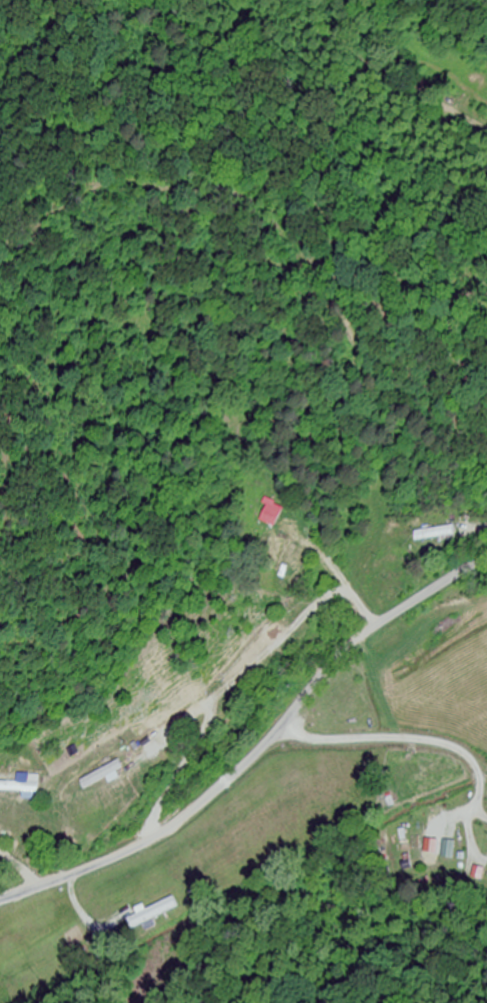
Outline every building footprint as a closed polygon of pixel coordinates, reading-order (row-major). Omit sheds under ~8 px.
[(81,782),(85,790),(123,770),(119,762),(81,782)] [(39,776),(17,776),(17,783),(0,783),(0,793),(39,794),(39,776)] [(443,860),(454,860),(454,842),(443,842),(443,860)] [(177,908),(172,897),(127,921),(132,931),(177,908)]
